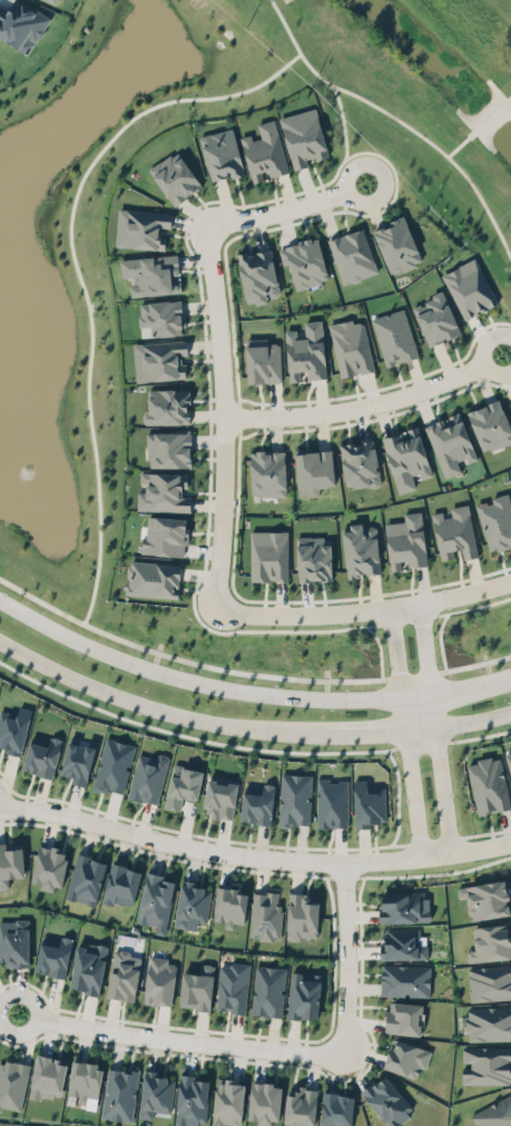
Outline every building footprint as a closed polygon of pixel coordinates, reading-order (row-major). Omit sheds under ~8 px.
[(8,10),(14,0),(16,0),(33,11),(35,9),(50,18),(43,28),(43,33),(40,36),(38,37),(27,55),(0,38),(0,5),(8,10)] [(279,118),(293,172),(332,156),(320,107),(279,118)] [(242,130),(275,119),(287,172),(253,179),(242,130)] [(199,138),(236,127),(247,176),(209,184),(199,138)] [(148,169),(178,149),(204,183),(176,205),(148,169)] [(122,207),(170,206),(168,252),(115,245),(122,207)] [(372,232),(410,215),(426,254),(392,274),(372,232)] [(326,241),(363,228),(381,273),(343,285),(326,241)] [(285,246),(320,239),(333,274),(296,286),(285,246)] [(238,255),(273,247),(286,301),(246,303),(238,255)] [(180,291),(175,255),(122,261),(126,297),(180,291)] [(444,275),(476,258),(498,304),(463,317),(444,275)] [(410,306),(444,291),(461,330),(429,344),(410,306)] [(138,305),(180,300),(187,336),(140,337),(138,305)] [(362,320),(403,307),(419,353),(385,369),(370,325),(362,320)] [(324,327),(362,320),(376,370),(337,378),(324,327)] [(288,332),(324,327),(330,374),(291,380),(288,332)] [(132,343),(188,343),(189,378),(132,382),(132,343)] [(246,345),(283,343),(284,383),(248,384),(246,345)] [(145,393),(188,390),(194,424),(147,424),(145,393)] [(503,400),(510,416),(510,443),(487,456),(461,415),(503,400)] [(426,423),(459,411),(461,415),(480,459),(443,476),(426,423)] [(379,438),(421,429),(432,471),(397,482),(379,438)] [(144,433),(191,433),(191,468),(149,468),(144,433)] [(335,450),(379,438),(390,484),(348,491),(335,450)] [(296,456),(335,450),(341,491),(301,493),(296,456)] [(249,453),(288,452),(288,500),(249,497),(249,453)] [(140,473),(190,473),(191,509),(140,509),(140,473)] [(474,503),(491,556),(510,546),(510,492),(474,503)] [(469,506),(480,551),(444,560),(434,515),(469,506)] [(430,510),(426,559),(396,567),(382,517),(430,510)] [(151,517),(191,518),(187,555),(141,551),(151,517)] [(373,523),(382,574),(347,577),(342,527),(373,523)] [(296,530),(334,528),(341,582),(301,582),(296,530)] [(249,531),(288,530),(289,584),(249,579),(249,531)] [(127,558),(181,564),(180,605),(125,599),(127,558)] [(18,757),(0,749),(0,714),(3,715),(3,706),(21,709),(17,722),(27,723),(20,750),(18,757)] [(19,771),(26,752),(28,742),(43,745),(45,738),(58,744),(52,762),(46,783),(19,771)] [(88,785),(97,755),(101,741),(131,751),(118,797),(88,785)] [(500,748),(510,745),(510,790),(500,748)] [(56,775),(58,765),(63,747),(95,754),(85,789),(56,775)] [(473,806),(461,761),(492,752),(505,796),(508,804),(501,805),(473,806)] [(121,797),(135,753),(164,762),(155,794),(151,805),(145,802),(135,805),(121,797)] [(158,810),(163,797),(166,797),(169,781),(178,782),(180,770),(203,775),(198,795),(196,802),(175,800),(173,812),(158,810)] [(276,826),(276,810),(276,776),(306,777),(305,813),(305,828),(276,826)] [(312,833),(312,813),(312,782),(342,782),(342,816),(342,832),(312,833)] [(200,813),(203,799),(206,783),(236,787),(234,804),(232,814),(226,814),(225,820),(209,816),(209,812),(200,813)] [(347,828),(347,816),(347,783),(368,783),(368,789),(380,792),(380,804),(382,826),(347,828)] [(236,820),(238,805),(240,792),(255,794),(253,785),(269,787),(268,810),(268,826),(236,820)] [(31,883),(37,891),(56,890),(65,861),(57,859),(59,849),(37,850),(33,866),(31,883)] [(22,880),(0,882),(0,852),(21,852),(22,866),(22,880)] [(58,898),(68,903),(96,901),(99,888),(105,868),(71,855),(60,891),(58,898)] [(127,905),(99,903),(104,889),(109,866),(138,874),(131,893),(127,905)] [(159,928),(130,922),(137,894),(141,875),(157,879),(156,884),(171,887),(166,908),(165,911),(159,928)] [(503,909),(500,892),(497,875),(456,882),(469,917),(503,909)] [(200,928),(195,927),(194,934),(170,929),(167,924),(170,908),(177,882),(190,884),(189,890),(206,892),(206,895),(200,928)] [(212,920),(216,897),(217,888),(236,893),(236,898),(243,899),(242,927),(224,929),(218,929),(218,922),(212,920)] [(372,892),(373,926),(386,924),(421,923),(420,892),(382,892),(372,892)] [(245,937),(246,899),(246,897),(262,895),(261,909),(276,909),(275,916),(274,940),(245,937)] [(281,938),(281,914),(281,895),(307,898),(306,908),(316,907),(315,921),(315,937),(281,938)] [(510,942),(505,920),(466,922),(469,957),(510,953),(510,948),(510,942)] [(23,966),(0,966),(0,923),(24,923),(23,938),(23,966)] [(373,931),(373,961),(387,961),(424,961),(421,934),(386,932),(373,931)] [(30,973),(38,937),(69,942),(69,946),(61,982),(30,973)] [(67,988),(76,948),(105,953),(96,999),(67,988)] [(100,998),(105,953),(138,961),(132,1003),(100,998)] [(139,1006),(140,959),(166,961),(166,966),(173,967),(171,972),(169,1009),(139,1006)] [(465,963),(468,999),(510,996),(510,960),(465,963)] [(212,1012),(213,965),(245,968),(240,1017),(212,1012)] [(174,1001),(175,973),(191,977),(193,966),(206,969),(206,1014),(175,1007),(174,1001)] [(375,968),(377,997),(392,997),(425,998),(423,970),(387,969),(375,968)] [(246,1015),(250,969),(281,971),(276,1019),(246,1015)] [(281,1020),(285,973),(308,978),(308,985),(318,985),(313,1025),(281,1020)] [(459,1006),(459,1037),(510,1036),(510,1005),(459,1006)] [(380,1007),(379,1031),(395,1036),(417,1040),(422,1011),(392,1008),(380,1007)] [(381,1070),(386,1042),(393,1044),(422,1049),(416,1083),(386,1073),(381,1070)] [(510,1044),(459,1046),(459,1083),(510,1081),(510,1056),(510,1044)] [(62,1068),(35,1058),(29,1081),(23,1100),(59,1096),(60,1085),(62,1068)] [(100,1070),(72,1065),(67,1086),(65,1096),(92,1106),(100,1070)] [(12,1110),(0,1109),(0,1066),(21,1069),(19,1080),(12,1110)] [(100,1070),(134,1074),(132,1085),(127,1123),(96,1118),(100,1070)] [(141,1075),(169,1079),(168,1088),(165,1117),(137,1113),(140,1085),(141,1075)] [(177,1076),(207,1084),(205,1096),(202,1124),(171,1125),(175,1089),(177,1076)] [(407,1114),(393,1125),(388,1125),(361,1099),(382,1078),(383,1080),(407,1114)] [(466,1106),(475,1125),(510,1125),(510,1082),(466,1106)] [(212,1086),(243,1088),(242,1096),(240,1122),(213,1119),(212,1096),(212,1086)] [(283,1090),(280,1125),(271,1125),(246,1123),(248,1097),(250,1086),(283,1090)] [(280,1125),(312,1125),(312,1112),(312,1093),(283,1090),(280,1125)] [(351,1106),(349,1125),(318,1125),(318,1110),(320,1094),(352,1101),(351,1106)]
